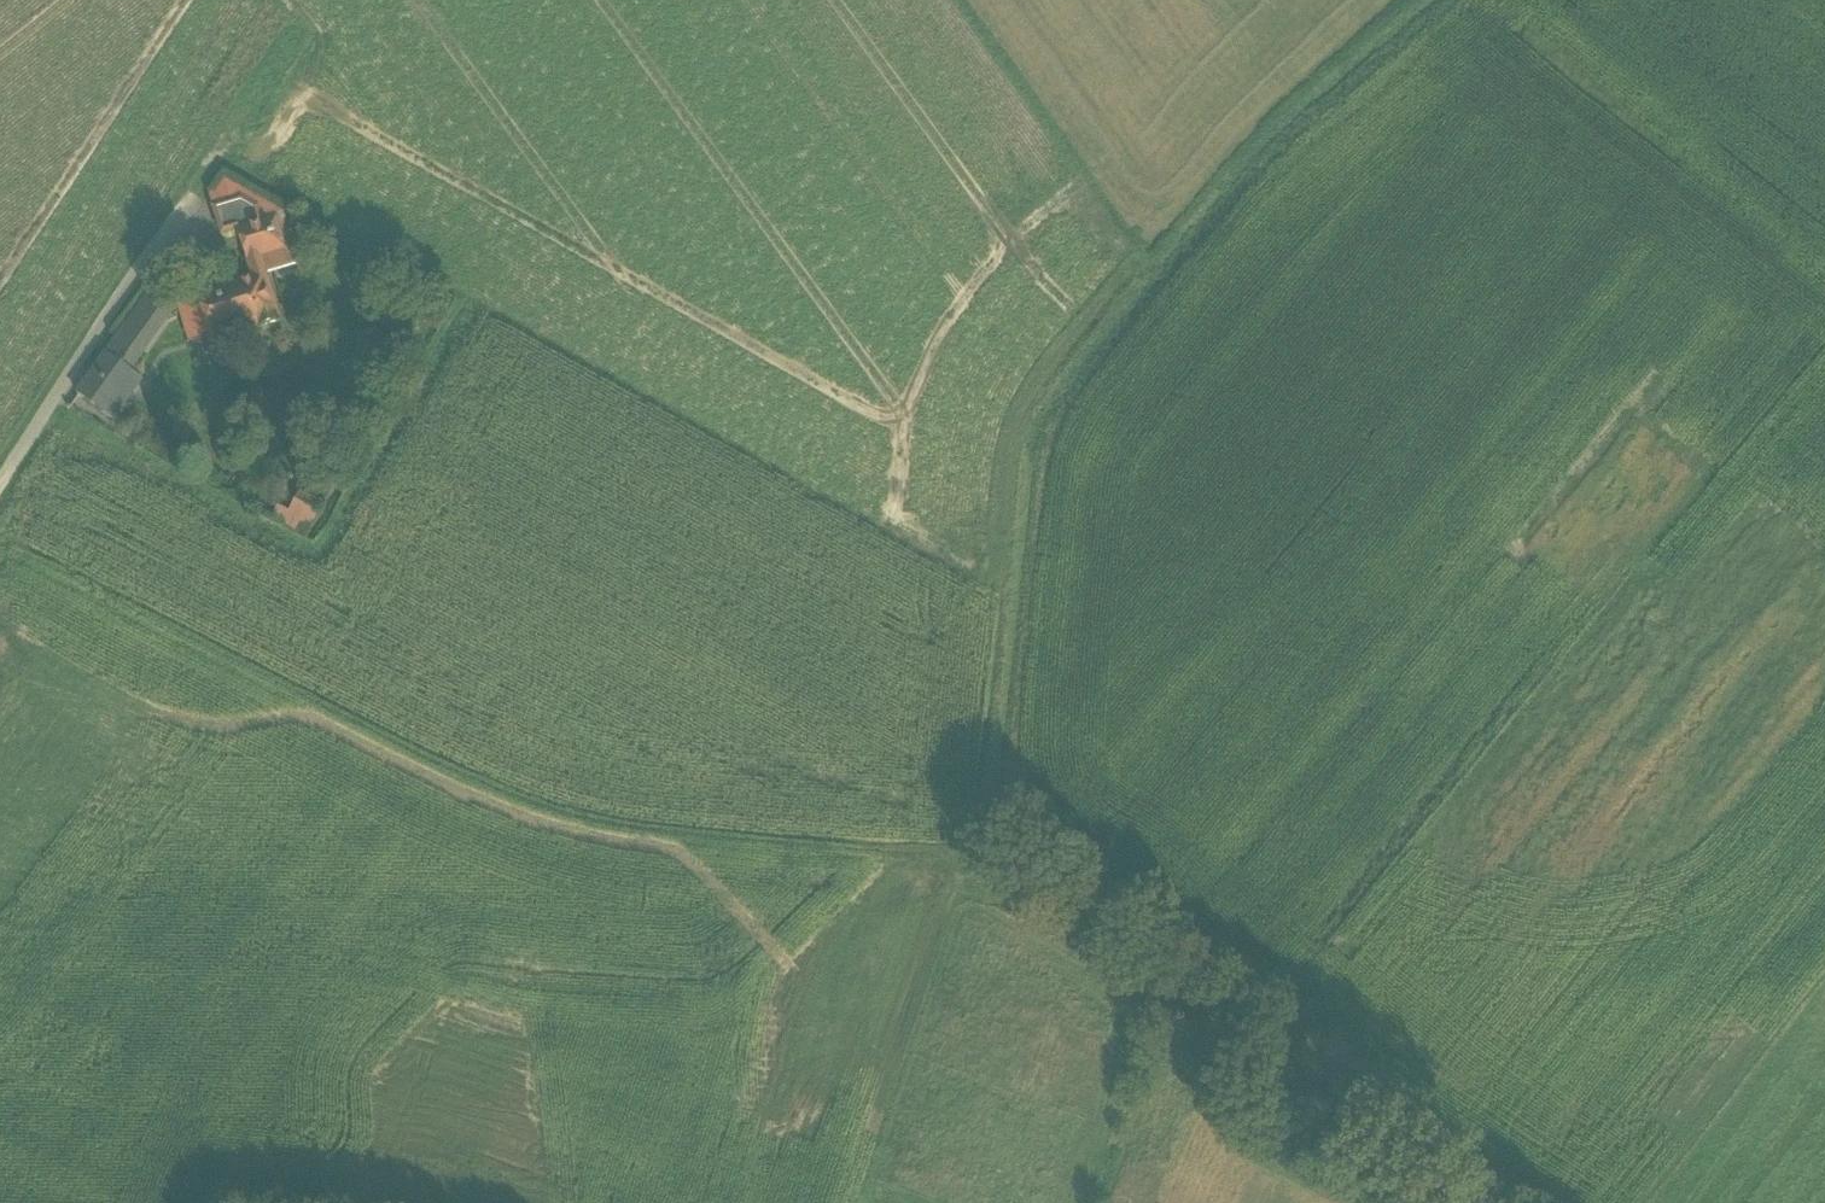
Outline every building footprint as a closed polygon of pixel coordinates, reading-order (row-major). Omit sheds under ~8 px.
[(242,200),(213,209),(222,238),(238,233),(263,225),(258,210),(242,200)] [(263,225),(238,233),(248,264),(261,260),(286,252),(276,221),(263,225)] [(252,279),(241,282),(242,287),(198,300),(210,340),(239,331),(237,328),(256,322),(259,330),(281,323),(261,260),(248,264),(252,279)] [(132,315),(154,330),(169,307),(147,293),(132,315)] [(101,361),(123,376),(154,330),(132,315),(101,361)] [(76,399),(93,410),(98,413),(123,376),(101,361),(76,399)] [(76,399),(68,411),(85,423),(93,410),(76,399)] [(291,488),(274,523),(303,537),(320,502),(291,488)]
